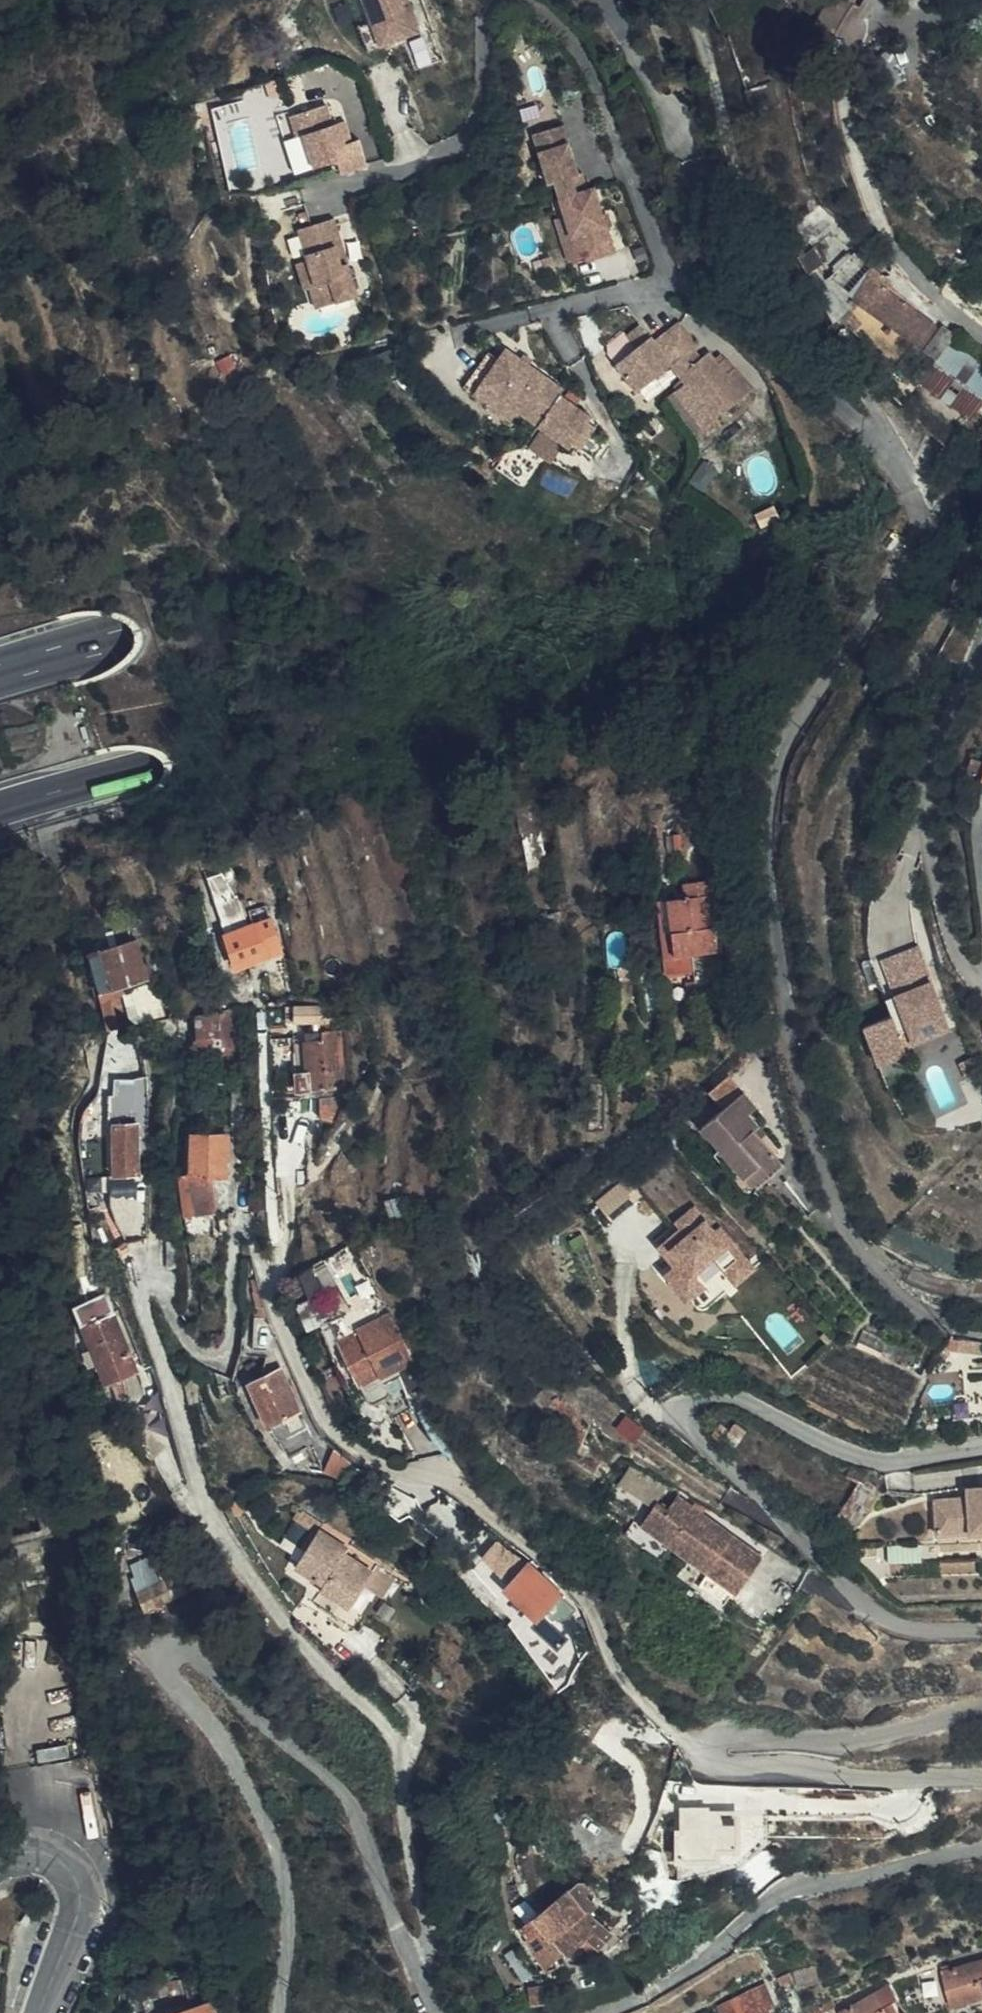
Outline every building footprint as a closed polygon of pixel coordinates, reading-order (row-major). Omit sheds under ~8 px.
[(369,14),(378,40),(421,24),(413,0),(363,0),(369,14)] [(378,40),(369,14),(357,18),(367,44),(378,40)] [(327,97),(293,105),(298,126),(306,125),(315,158),(334,153),(337,166),(368,158),(362,133),(354,135),(346,137),(341,114),(331,116),(327,97)] [(298,126),(293,105),(291,99),(276,103),(283,131),(291,128),(300,163),(315,158),(306,125),(298,126)] [(348,112),(341,114),(346,137),(354,135),(348,112)] [(561,182),(566,199),(576,233),(582,231),(590,258),(616,251),(598,190),(592,191),(587,175),(584,174),(569,128),(542,136),(548,151),(539,154),(549,185),(561,182)] [(576,233),(566,199),(555,202),(575,263),(590,258),(582,231),(576,233)] [(357,290),(350,257),(342,259),(336,240),(344,239),(337,212),(302,223),(310,253),(317,277),(312,278),(318,302),(357,290)] [(342,259),(350,257),(344,239),(336,240),(342,259)] [(303,281),(312,278),(317,277),(310,253),(296,257),(303,281)] [(852,295),(882,267),(861,253),(836,274),(852,295)] [(956,327),(946,320),(943,325),(938,320),(940,317),(886,278),(865,301),(937,353),(920,376),(969,416),(981,400),(981,360),(951,335),(956,327)] [(649,322),(641,329),(651,342),(644,345),(621,364),(644,392),(675,367),(689,385),(718,418),(753,389),(728,358),(722,364),(712,351),(704,358),(695,347),(699,344),(679,321),(661,336),(649,322)] [(651,342),(641,329),(635,334),(644,345),(651,342)] [(508,347),(501,357),(483,384),(521,410),(574,447),(576,443),(593,422),(596,416),(563,394),(568,387),(508,347)] [(483,384),(501,357),(492,350),(467,387),(514,420),(521,410),(483,384)] [(708,426),(718,418),(689,385),(680,392),(708,426)] [(602,428),(593,422),(576,443),(587,451),(602,428)] [(968,768),(981,773),(981,743),(968,768)] [(542,849),(539,830),(542,829),(534,788),(517,790),(534,888),(553,884),(546,849),(542,849)] [(286,950),(277,918),(249,925),(239,899),(236,899),(230,885),(239,880),(229,860),(218,862),(222,873),(208,878),(237,966),(286,950)] [(692,969),(690,953),(717,950),(710,894),(717,893),(715,878),(683,882),(684,896),(666,898),(657,900),(665,972),(692,969)] [(564,925),(561,910),(547,912),(551,927),(564,925)] [(111,1027),(122,1025),(112,986),(149,976),(138,935),(132,937),(111,943),(90,949),(111,1027)] [(921,946),(886,958),(898,993),(904,1010),(893,1014),(878,1019),(866,1023),(879,1062),(891,1058),(908,1052),(900,1031),(909,1027),(914,1040),(930,1035),(948,1029),(933,981),(921,946)] [(693,979),(685,981),(686,993),(695,992),(693,979)] [(136,985),(147,1022),(166,1018),(156,980),(136,985)] [(898,993),(887,996),(893,1014),(904,1010),(898,993)] [(255,1028),(251,1003),(230,1005),(217,1012),(196,1014),(195,1049),(215,1047),(235,1048),(234,1031),(255,1028)] [(315,1004),(288,1004),(288,1020),(314,1020),(315,1004)] [(349,1093),(342,1024),(322,1027),(323,1033),(305,1035),(309,1066),(295,1067),(297,1090),(312,1089),(312,1097),(321,1097),(322,1114),(337,1112),(342,1094),(349,1093)] [(778,1053),(775,1039),(763,1042),(766,1056),(778,1053)] [(728,1106),(745,1091),(730,1074),(711,1090),(728,1106)] [(755,1128),(762,1123),(754,1114),(761,1108),(745,1091),(728,1106),(705,1126),(748,1178),(777,1154),(755,1128)] [(135,1115),(134,1107),(124,1108),(124,1116),(135,1115)] [(140,1170),(141,1120),(116,1122),(117,1171),(140,1170)] [(782,1148),(762,1123),(755,1128),(777,1154),(782,1148)] [(226,1173),(228,1134),(194,1132),(192,1172),(199,1214),(218,1210),(213,1173),(226,1173)] [(782,1161),(777,1154),(748,1178),(754,1185),(782,1161)] [(446,1171),(458,1171),(456,1157),(445,1158),(446,1171)] [(717,1256),(734,1277),(751,1262),(723,1228),(718,1231),(697,1206),(657,1240),(678,1266),(669,1273),(690,1300),(692,1297),(707,1285),(697,1272),(717,1256)] [(149,1245),(150,1220),(136,1220),(135,1248),(149,1245)] [(169,1267),(187,1266),(186,1259),(181,1231),(168,1234),(169,1263),(169,1267)] [(751,1262),(734,1277),(740,1283),(757,1269),(751,1262)] [(326,1290),(315,1263),(306,1270),(300,1275),(310,1297),(326,1290)] [(412,1358),(385,1301),(361,1313),(354,1306),(330,1318),(369,1399),(382,1400),(395,1418),(414,1407),(409,1397),(429,1386),(416,1358),(412,1358)] [(140,1369),(118,1311),(88,1324),(110,1381),(140,1369)] [(833,1332),(826,1338),(833,1346),(840,1340),(833,1332)] [(269,1355),(241,1352),(234,1371),(262,1375),(269,1355)] [(282,1367),(262,1375),(251,1380),(277,1435),(288,1452),(301,1447),(286,1413),(299,1406),(282,1367)] [(951,1380),(955,1416),(981,1412),(981,1376),(951,1380)] [(588,1431),(551,1382),(536,1394),(580,1449),(588,1431)] [(144,1427),(169,1420),(160,1390),(135,1398),(144,1427)] [(632,1463),(619,1484),(654,1507),(658,1502),(669,1485),(632,1463)] [(871,1472),(854,1465),(846,1479),(859,1486),(841,1516),(860,1527),(889,1481),(871,1472)] [(938,1498),(941,1533),(976,1530),(974,1521),(981,1520),(981,1485),(970,1486),(971,1495),(972,1500),(962,1501),(962,1495),(938,1498)] [(682,1489),(678,1495),(703,1513),(707,1508),(682,1489)] [(654,1507),(642,1523),(706,1571),(731,1590),(734,1593),(761,1557),(703,1513),(678,1495),(668,1508),(658,1502),(654,1507)] [(298,1564),(325,1581),(349,1557),(354,1553),(351,1551),(354,1546),(324,1526),(320,1533),(298,1564)] [(536,1561),(518,1545),(500,1563),(517,1579),(509,1587),(540,1616),(562,1594),(532,1565),(536,1561)] [(133,1557),(143,1607),(168,1602),(157,1552),(133,1557)] [(349,1557),(325,1581),(322,1585),(352,1606),(379,1571),(354,1553),(349,1557)] [(577,1642),(573,1620),(561,1623),(565,1645),(577,1642)] [(570,1658),(582,1667),(587,1656),(578,1646),(570,1658)] [(678,1827),(678,1859),(723,1859),(723,1850),(742,1850),(742,1809),(711,1809),(711,1805),(682,1805),(682,1827),(678,1827)] [(570,1893),(539,1915),(554,1935),(557,1934),(572,1947),(589,1931),(602,1943),(612,1931),(585,1912),(570,1893)] [(943,1972),(952,2007),(981,1998),(981,1961),(943,1972)] [(184,1991),(182,1976),(152,1980),(154,1994),(184,1991)] [(770,2010),(776,2006),(767,1987),(723,2007),(726,2012),(772,2012),(770,2010)] [(896,2003),(888,2006),(880,1993),(842,2012),(901,2012),(896,2003)] [(211,2000),(169,2012),(215,2012),(211,2000)]
